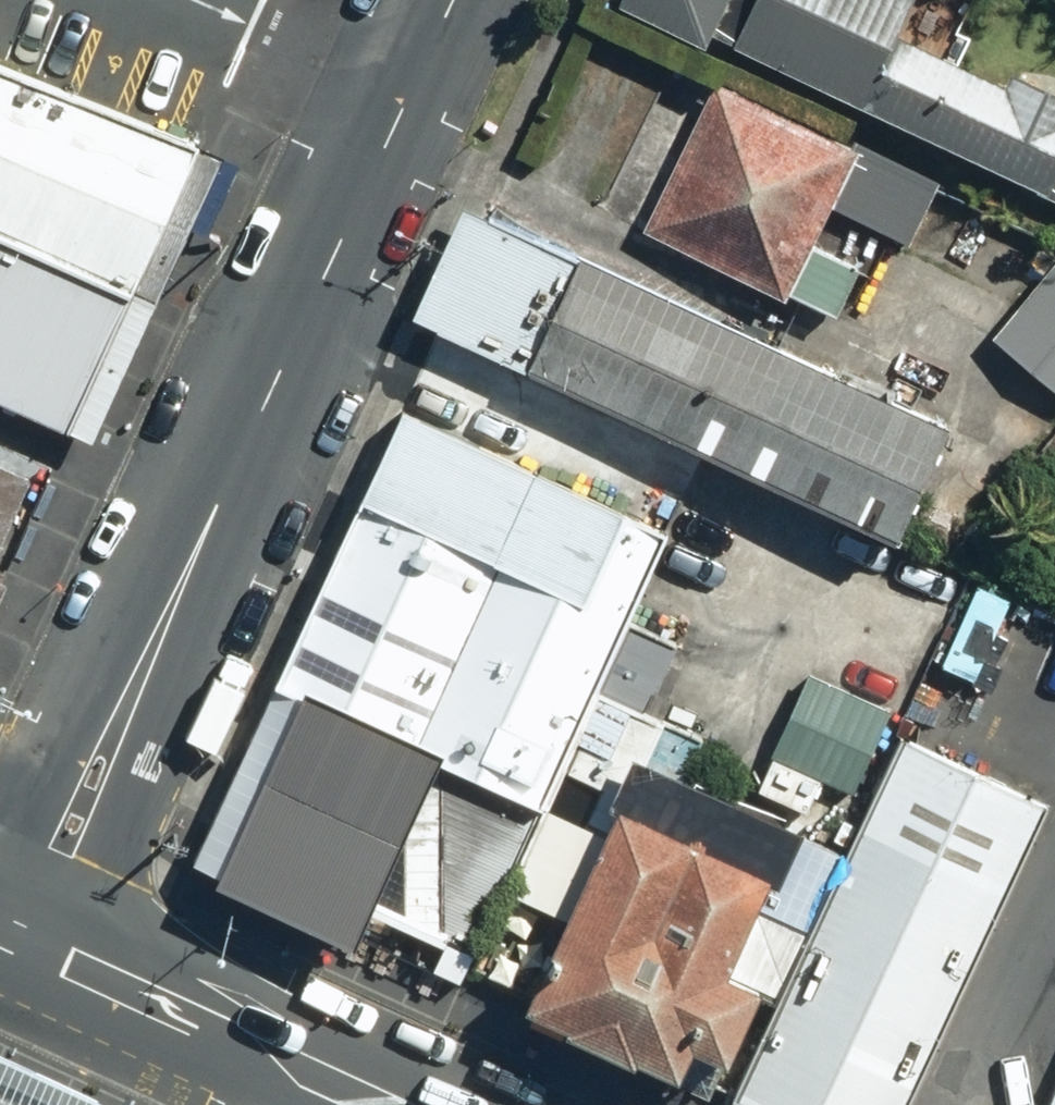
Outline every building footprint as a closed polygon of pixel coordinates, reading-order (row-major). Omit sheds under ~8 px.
[(616,5),(703,44),(708,35),(1035,184),(1032,192),(1054,202),(1054,92),(1012,72),(1007,84),(894,32),(909,0),(618,0),(616,5)] [(127,286),(187,149),(0,69),(0,231),(127,286)] [(845,146),(713,80),(640,226),(783,297),(788,288),(833,310),(855,266),(809,243),(829,204),(907,242),(938,180),(850,137),(845,146)] [(950,426),(485,214),(433,328),(897,539),(950,426)] [(0,231),(0,397),(66,425),(127,286),(0,231)] [(988,335),(1054,390),(1054,255),(988,335)] [(402,411),(215,838),(439,935),(478,952),(482,943),(622,624),(665,525),(402,411)] [(28,474),(0,461),(0,540),(28,474)] [(622,624),(482,943),(546,971),(640,749),(688,771),(703,736),(638,706),(667,641),(622,624)] [(886,708),(806,671),(755,789),(805,814),(820,778),(850,794),(886,708)] [(729,1094),(754,1104),(900,1104),(1043,803),(899,735),(729,1094)] [(775,870),(623,804),(532,1007),(570,1023),(568,1029),(637,1061),(639,1054),(681,1075),(695,1042),(731,1058),(762,985),(731,972),(775,870)] [(1035,1104),(1054,1104),(1054,1058),(1035,1104)] [(0,1091),(0,1104),(30,1104),(0,1091)]
